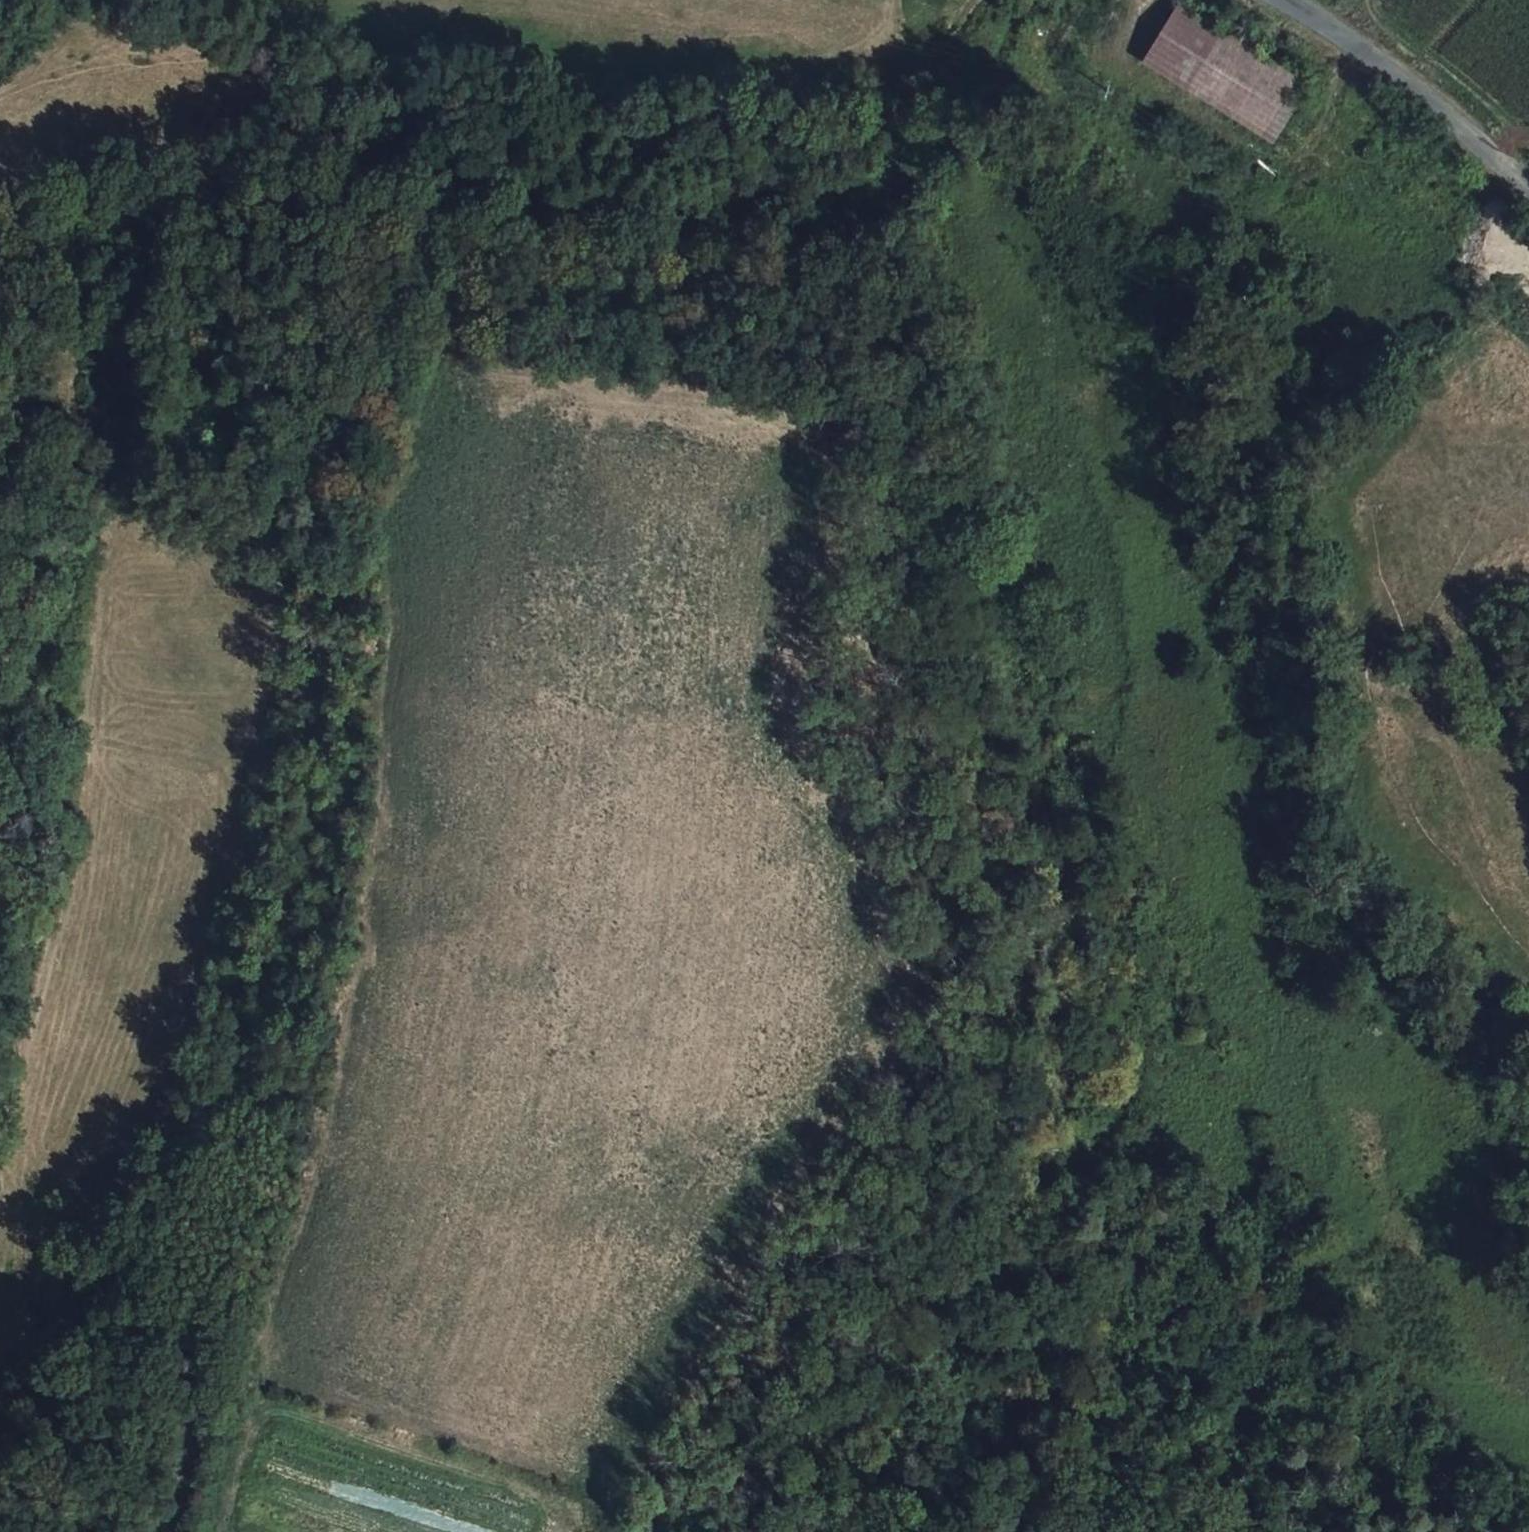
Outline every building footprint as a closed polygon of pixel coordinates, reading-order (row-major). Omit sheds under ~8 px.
[(1176,0),(1143,54),(1269,130),(1302,76),(1176,0)]
